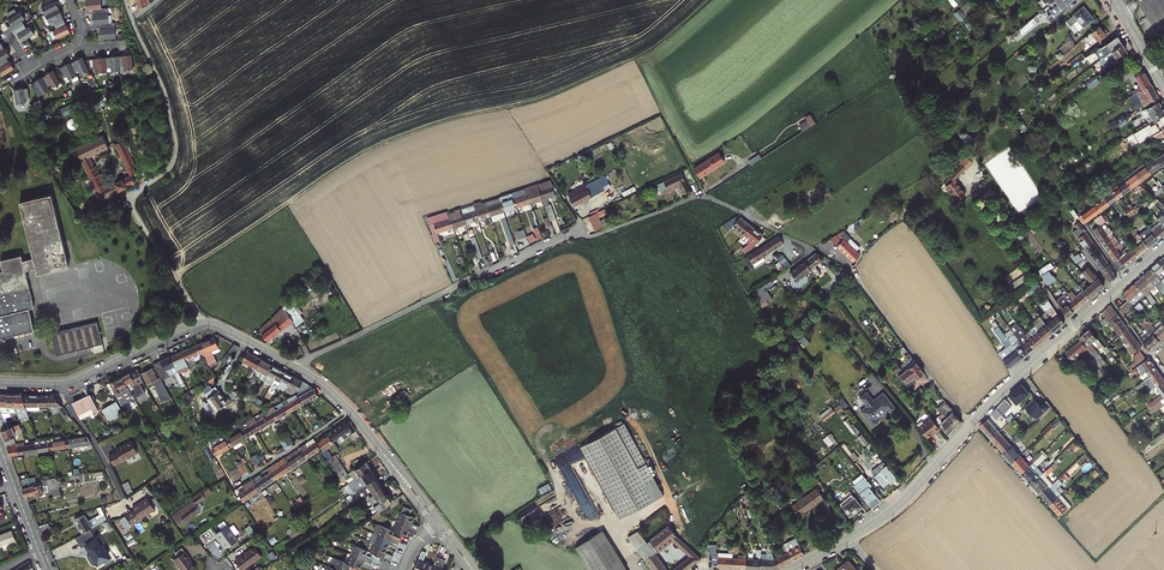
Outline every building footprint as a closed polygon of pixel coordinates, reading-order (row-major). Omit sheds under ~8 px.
[(55,0),(45,0),(44,1),(46,5),(43,6),(46,14),(60,8),(56,0),(55,0)] [(85,1),(85,10),(92,10),(100,9),(99,1),(100,1),(100,0),(86,0),(86,1),(85,1)] [(138,9),(147,6),(146,0),(135,0),(138,9)] [(1055,0),(1062,8),(1071,0),(1056,0),(1055,0)] [(955,13),(962,21),(975,11),(969,3),(955,13)] [(941,6),(933,12),(935,15),(943,9),(941,6)] [(1066,21),(1076,33),(1093,18),(1084,6),(1066,21)] [(17,29),(25,24),(23,20),(26,18),(22,10),(18,13),(16,8),(9,12),(11,17),(9,18),(14,26),(14,25),(17,29)] [(65,20),(63,16),(63,15),(60,8),(46,14),(50,22),(53,20),(55,24),(65,20)] [(93,16),(91,16),(92,25),(99,24),(107,23),(106,16),(107,15),(107,8),(100,9),(92,10),(93,16)] [(67,24),(65,20),(55,24),(57,28),(54,30),(57,38),(58,37),(67,33),(71,31),(67,23),(67,24)] [(99,31),(99,39),(99,40),(114,38),(113,30),(114,30),(114,23),(107,23),(99,24),(100,31),(99,31)] [(1022,31),(1026,28),(1028,30),(1032,27),(1028,23),(1021,29),(1022,31)] [(17,29),(19,33),(23,41),(36,33),(31,25),(28,27),(25,24),(17,29)] [(984,25),(981,28),(986,35),(996,28),(993,25),(987,29),(984,25)] [(1105,34),(1099,26),(1086,37),(1089,41),(1096,36),(1098,39),(1105,34)] [(1123,44),(1118,35),(1096,50),(1099,56),(1079,72),(1081,74),(1103,58),(1123,44)] [(1064,55),(1075,46),(1070,40),(1058,50),(1064,56),(1064,55)] [(1123,44),(1103,58),(1106,62),(1102,64),(1104,68),(1126,50),(1123,44)] [(7,57),(10,55),(6,48),(5,48),(3,45),(0,46),(0,62),(7,57)] [(124,56),(120,56),(121,67),(125,66),(126,70),(134,69),(133,54),(124,55),(124,56)] [(1074,67),(1086,58),(1082,54),(1071,64),(1074,67)] [(111,57),(107,58),(108,68),(112,68),(113,71),(121,71),(121,67),(120,56),(111,57)] [(7,57),(0,62),(0,65),(1,67),(0,67),(0,72),(2,76),(15,68),(10,61),(7,57)] [(76,61),(72,63),(76,72),(81,70),(82,74),(90,70),(84,57),(76,61)] [(98,59),(93,59),(94,69),(99,69),(99,73),(108,72),(108,68),(107,58),(107,57),(98,58),(98,59)] [(64,67),(60,69),(64,78),(69,76),(70,80),(78,76),(76,72),(72,63),(72,62),(64,66),(64,67)] [(47,75),(43,77),(48,86),(52,83),(54,87),(62,82),(54,69),(46,74),(47,75)] [(1151,85),(1143,71),(1134,76),(1141,87),(1131,92),(1133,95),(1135,94),(1151,85)] [(43,77),(39,80),(39,79),(31,84),(34,88),(39,96),(47,92),(45,88),(48,86),(43,77)] [(1087,86),(1090,89),(1100,82),(1097,79),(1087,86)] [(1151,85),(1135,94),(1143,107),(1159,98),(1157,94),(1151,85)] [(29,90),(24,90),(16,91),(17,97),(18,106),(27,104),(26,100),(31,100),(29,90)] [(85,99),(59,111),(62,117),(87,105),(85,99)] [(1163,114),(1163,110),(1159,101),(1143,110),(1148,121),(1146,123),(1147,125),(1163,114)] [(802,130),(816,121),(811,113),(806,116),(807,119),(799,124),(802,130)] [(1147,125),(1145,126),(1147,129),(1149,128),(1150,129),(1156,126),(1160,132),(1163,130),(1163,114),(1147,125)] [(1120,124),(1127,119),(1124,115),(1117,120),(1120,124)] [(1115,119),(1109,123),(1112,128),(1118,124),(1115,119)] [(1120,124),(1119,125),(1121,127),(1129,121),(1127,119),(1120,124)] [(1160,132),(1153,137),(1155,140),(1163,135),(1163,130),(1160,132)] [(90,176),(102,200),(117,192),(136,183),(132,175),(106,188),(91,157),(110,148),(104,135),(76,149),(90,176)] [(116,144),(132,175),(136,173),(133,167),(136,166),(124,141),(116,144)] [(1161,147),(1151,154),(1153,156),(1162,149),(1161,147)] [(694,169),(702,179),(727,163),(720,152),(694,169)] [(1163,164),(1163,153),(1155,160),(1161,167),(1163,164)] [(1144,165),(1146,167),(1151,174),(1161,167),(1155,160),(1154,158),(1144,165)] [(956,181),(966,169),(967,170),(972,164),(970,162),(966,159),(961,165),(962,166),(946,185),(957,200),(965,194),(956,181)] [(1142,170),(1140,168),(1134,172),(1136,175),(1141,181),(1151,174),(1146,167),(1142,170)] [(658,184),(663,192),(679,184),(684,193),(690,190),(681,173),(658,184)] [(1136,175),(1126,182),(1131,189),(1141,181),(1136,175)] [(611,187),(608,180),(570,198),(574,205),(611,187)] [(1116,186),(1118,188),(1123,195),(1131,189),(1126,182),(1124,180),(1116,186)] [(551,181),(538,185),(542,199),(555,195),(551,181)] [(537,184),(525,189),(530,203),(542,199),(538,185),(537,184)] [(663,192),(664,194),(678,187),(681,194),(684,193),(679,184),(663,192)] [(1118,188),(1111,193),(1116,200),(1123,195),(1118,188)] [(525,189),(512,193),(517,207),(530,203),(525,189)] [(0,271),(0,338),(34,328),(29,306),(34,305),(24,269),(35,266),(36,272),(68,264),(48,192),(17,201),(32,257),(22,260),(20,254),(0,259),(0,263),(2,270),(0,271)] [(517,207),(512,193),(500,197),(504,211),(517,207)] [(1031,205),(1040,198),(1036,193),(1027,199),(1031,205)] [(1105,194),(1102,196),(1109,206),(1116,200),(1111,193),(1107,196),(1105,194)] [(1109,206),(1102,196),(1092,204),(1099,213),(1109,206)] [(500,197),(487,201),(491,215),(504,211),(500,197)] [(487,201),(474,205),(478,219),(491,215),(487,201)] [(551,204),(545,206),(545,208),(546,208),(551,221),(556,219),(551,204)] [(1080,213),(1086,222),(1099,213),(1092,204),(1080,213)] [(474,205),(462,209),(466,223),(478,219),(474,205)] [(1132,207),(1125,212),(1128,216),(1130,219),(1136,214),(1137,213),(1132,207)] [(466,223),(462,209),(456,211),(457,212),(449,214),(450,218),(453,227),(466,223)] [(606,211),(590,219),(597,233),(604,230),(600,219),(608,215),(606,211)] [(1163,226),(1163,222),(1158,215),(1157,216),(1155,214),(1154,215),(1163,226)] [(453,227),(450,218),(440,221),(438,215),(430,218),(432,224),(430,224),(434,234),(453,227)] [(547,215),(542,216),(545,226),(551,224),(547,215)] [(1105,215),(1102,217),(1106,222),(1107,221),(1109,223),(1111,223),(1105,215)] [(1163,235),(1163,226),(1154,215),(1153,216),(1159,223),(1150,230),(1151,231),(1152,232),(1158,239),(1163,235)] [(1128,216),(1121,222),(1123,224),(1126,221),(1130,219),(1128,216)] [(734,227),(745,235),(752,227),(740,218),(739,220),(736,217),(734,219),(722,227),(730,232),(732,230),(734,227)] [(1081,232),(1075,236),(1085,249),(1093,243),(1078,222),(1075,224),(1081,232)] [(1092,230),(1099,241),(1107,236),(1100,225),(1092,230)] [(533,228),(538,239),(543,237),(538,226),(533,228)] [(734,227),(732,230),(738,233),(736,235),(742,239),(745,235),(734,227)] [(745,235),(742,239),(741,239),(749,245),(747,247),(742,250),(745,254),(756,245),(755,244),(756,243),(763,235),(752,227),(745,235)] [(524,228),(518,230),(520,237),(527,234),(524,228)] [(1137,257),(1149,247),(1143,240),(1136,232),(1134,229),(1124,239),(1126,241),(1132,235),(1139,244),(1131,250),(1137,257)] [(841,235),(845,232),(843,230),(830,239),(837,246),(837,245),(844,239),(841,235)] [(516,231),(512,232),(517,248),(522,247),(516,231)] [(531,242),(537,239),(533,232),(527,235),(531,242)] [(851,239),(845,232),(841,235),(844,239),(837,245),(854,262),(860,255),(848,242),(851,239)] [(1152,232),(1143,240),(1149,247),(1158,239),(1152,232)] [(1114,246),(1107,236),(1099,241),(1100,242),(1107,251),(1114,246)] [(779,237),(764,247),(768,254),(783,243),(779,237)] [(473,242),(479,259),(483,258),(477,240),(473,242)] [(1128,247),(1123,240),(1120,242),(1125,249),(1128,247)] [(1101,254),(1093,243),(1085,249),(1093,260),(1101,254)] [(1107,251),(1121,271),(1125,267),(1118,258),(1121,256),(1120,256),(1114,246),(1107,251)] [(764,247),(744,261),(751,271),(766,261),(763,258),(769,254),(768,254),(764,247)] [(1118,258),(1125,267),(1137,257),(1131,250),(1128,247),(1125,249),(1124,250),(1125,253),(1120,256),(1121,256),(1118,258)] [(816,253),(805,262),(810,269),(813,273),(816,277),(820,274),(815,266),(821,261),(816,253)] [(1086,257),(1083,253),(1074,259),(1077,263),(1086,257)] [(1108,264),(1101,254),(1093,260),(1095,262),(1100,270),(1108,264)] [(777,261),(779,265),(786,260),(784,256),(777,261)] [(786,260),(779,265),(783,270),(790,265),(786,260)] [(1080,264),(1084,269),(1089,266),(1087,264),(1084,261),(1080,264)] [(1161,281),(1163,285),(1163,276),(1162,274),(1163,272),(1163,266),(1160,261),(1152,269),(1161,281)] [(805,273),(810,269),(805,262),(789,273),(791,275),(791,284),(794,288),(798,288),(806,282),(808,276),(805,273)] [(1084,269),(1080,264),(1076,267),(1081,272),(1084,269)] [(1108,264),(1100,270),(1109,281),(1117,275),(1108,264)] [(1084,269),(1081,272),(1091,284),(1088,286),(1094,294),(1104,286),(1095,274),(1089,266),(1084,269)] [(1156,286),(1161,281),(1152,269),(1146,274),(1156,286)] [(1049,271),(1041,276),(1047,285),(1054,281),(1051,277),(1053,276),(1049,271)] [(1156,286),(1146,274),(1136,283),(1145,295),(1145,296),(1156,286)] [(1022,276),(1013,283),(1016,286),(1025,279),(1022,276)] [(1083,282),(1079,286),(1081,288),(1082,291),(1089,298),(1094,294),(1088,286),(1087,285),(1086,286),(1083,282)] [(1133,305),(1145,295),(1136,283),(1126,292),(1124,294),(1128,300),(1133,305)] [(759,285),(757,287),(748,293),(751,297),(760,291),(762,289),(759,285)] [(1069,293),(1067,291),(1063,286),(1059,289),(1067,300),(1072,297),(1069,293)] [(770,302),(767,299),(772,296),(767,288),(757,295),(764,306),(770,302)] [(1082,291),(1073,299),(1079,307),(1089,298),(1082,291)] [(1067,317),(1073,312),(1067,304),(1064,298),(1060,300),(1059,298),(1056,300),(1067,317)] [(1073,299),(1067,304),(1073,312),(1079,307),(1073,299)] [(1048,312),(1050,311),(1053,315),(1056,313),(1053,308),(1053,307),(1047,300),(1040,307),(1043,311),(1046,309),(1048,312)] [(1128,300),(1120,307),(1122,309),(1120,310),(1123,315),(1134,306),(1133,305),(1128,300)] [(1028,325),(1011,303),(1005,307),(1014,320),(1018,325),(1018,326),(1034,348),(1038,345),(1045,340),(1038,331),(1033,336),(1030,331),(1027,333),(1023,328),(1028,325)] [(304,324),(289,305),(284,310),(291,318),(293,321),(298,328),(304,324)] [(1143,307),(1138,311),(1143,317),(1148,313),(1143,307)] [(274,320),(261,330),(268,339),(293,321),(291,318),(284,310),(274,320)] [(1115,310),(1112,312),(1116,318),(1111,321),(1121,335),(1129,330),(1115,310)] [(1107,316),(1111,321),(1116,318),(1112,312),(1107,316)] [(1045,324),(1044,325),(1051,334),(1064,323),(1057,314),(1045,324)] [(95,320),(51,333),(57,354),(101,341),(95,320)] [(1152,321),(1147,325),(1152,330),(1151,331),(1153,333),(1154,331),(1153,329),(1156,326),(1152,321)] [(1039,330),(1038,331),(1045,340),(1051,334),(1044,325),(1041,322),(1036,327),(1039,330)] [(1156,346),(1161,341),(1154,334),(1153,333),(1151,331),(1152,330),(1147,325),(1145,322),(1142,324),(1148,332),(1146,334),(1156,346)] [(1135,331),(1137,333),(1139,332),(1141,334),(1144,332),(1137,324),(1133,328),(1135,331)] [(1154,334),(1161,341),(1163,338),(1163,325),(1154,334)] [(1016,337),(1020,343),(1028,353),(1034,348),(1018,326),(1017,327),(1017,328),(1013,332),(1016,337)] [(1092,329),(1085,334),(1098,351),(1104,346),(1092,329)] [(1007,338),(1013,346),(1022,358),(1028,353),(1020,343),(1016,337),(1013,339),(1007,330),(1004,332),(1006,334),(1005,335),(1007,338)] [(1121,335),(1132,350),(1140,345),(1129,330),(1121,335)] [(1076,346),(1082,354),(1088,349),(1093,356),(1088,359),(1102,377),(1107,373),(1102,366),(1107,363),(1098,351),(1085,334),(1080,339),(1082,341),(1076,346)] [(1156,346),(1146,334),(1142,337),(1141,336),(1139,337),(1150,351),(1156,346)] [(1007,338),(1005,335),(1002,337),(1005,341),(1006,340),(1011,347),(1013,346),(1007,338)] [(209,350),(221,345),(223,344),(219,336),(215,338),(215,337),(198,345),(204,355),(204,356),(205,356),(210,364),(215,362),(211,353),(209,350)] [(233,354),(239,347),(235,344),(229,352),(233,354)] [(193,360),(204,355),(198,345),(182,352),(187,363),(193,360)] [(903,346),(895,352),(899,357),(907,351),(903,346)] [(1022,358),(1013,346),(1011,347),(1000,355),(1009,367),(1022,358)] [(1076,346),(1067,353),(1073,361),(1082,354),(1076,346)] [(182,352),(171,357),(175,365),(180,374),(189,370),(187,368),(189,367),(188,365),(187,363),(182,352)] [(248,352),(242,361),(255,368),(261,359),(248,352)] [(1134,357),(1139,364),(1146,359),(1141,352),(1134,357)] [(184,382),(180,374),(175,365),(171,357),(154,365),(159,376),(162,380),(176,374),(181,383),(184,382)] [(893,361),(888,364),(908,389),(911,387),(909,384),(923,373),(912,358),(899,369),(893,361)] [(274,366),(261,359),(255,368),(253,372),(250,378),(252,380),(255,376),(260,379),(263,373),(268,376),(274,366)] [(1150,377),(1159,371),(1150,359),(1139,366),(1138,367),(1142,373),(1145,370),(1150,377)] [(1080,365),(1077,368),(1085,378),(1089,376),(1080,365)] [(278,368),(274,366),(268,376),(266,379),(273,383),(280,370),(278,368)] [(152,367),(142,372),(149,387),(155,385),(162,403),(172,399),(160,378),(158,379),(152,367)] [(132,395),(133,397),(144,392),(139,383),(143,381),(138,370),(123,377),(128,387),(130,391),(132,395)] [(286,372),(280,370),(273,383),(272,385),(274,386),(273,387),(272,387),(267,396),(270,398),(275,388),(277,389),(286,372)] [(1157,387),(1163,382),(1163,379),(1159,371),(1150,377),(1137,387),(1138,390),(1147,383),(1153,390),(1157,387)] [(290,375),(286,372),(277,389),(272,397),(275,399),(279,394),(283,388),(286,389),(293,376),(290,375)] [(266,379),(268,376),(263,373),(260,379),(265,381),(266,379)] [(306,383),(293,376),(286,389),(294,394),(298,391),(300,393),(301,392),(306,383)] [(128,387),(123,377),(107,384),(117,402),(132,395),(130,391),(128,387)] [(301,392),(300,393),(296,395),(302,405),(306,403),(318,396),(314,390),(311,387),(306,383),(301,392)] [(217,410),(227,403),(216,387),(213,389),(211,386),(203,391),(201,392),(203,395),(206,394),(217,410)] [(920,389),(913,395),(918,401),(920,399),(925,395),(920,389)] [(883,393),(873,400),(867,392),(860,397),(866,406),(860,411),(873,427),(879,423),(876,420),(888,410),(891,413),(896,409),(883,393)] [(10,420),(13,427),(21,424),(19,419),(20,419),(15,407),(15,394),(6,394),(6,406),(10,407),(14,415),(11,415),(13,420),(10,420)] [(30,420),(29,416),(26,409),(22,394),(15,394),(15,407),(20,419),(23,418),(24,422),(30,420)] [(37,395),(22,394),(26,409),(29,416),(33,415),(31,407),(40,407),(40,395),(37,395)] [(53,395),(40,395),(40,407),(63,407),(54,395),(53,395)] [(74,403),(81,419),(98,411),(91,395),(74,403)] [(296,395),(286,400),(289,405),(286,407),(289,413),(293,411),(302,405),(296,395)] [(1161,400),(1163,399),(1163,398),(1162,396),(1150,404),(1152,407),(1153,406),(1161,400)] [(1042,406),(1035,398),(1027,407),(1039,420),(1053,408),(1048,401),(1042,406)] [(1012,407),(1006,399),(1003,402),(1009,410),(1012,407)] [(1161,400),(1153,406),(1156,410),(1159,409),(1158,407),(1163,403),(1161,400)] [(120,406),(117,402),(103,409),(108,418),(122,410),(120,406)] [(275,422),(278,420),(289,413),(286,407),(283,402),(277,406),(279,409),(276,411),(273,407),(268,409),(275,422)] [(945,402),(937,408),(939,410),(944,415),(956,427),(961,422),(953,412),(954,411),(945,402)] [(1009,410),(1003,402),(1000,405),(1007,413),(1009,410)] [(831,405),(820,415),(825,420),(835,410),(831,405)] [(1007,413),(1000,405),(997,408),(1004,416),(1007,413)] [(68,413),(64,407),(59,410),(64,416),(65,416),(67,418),(70,416),(68,414),(68,413)] [(998,421),(1004,416),(997,408),(991,415),(990,416),(993,419),(995,418),(998,421)] [(261,418),(256,421),(261,430),(263,429),(275,422),(268,409),(259,414),(261,418)] [(938,415),(933,420),(936,422),(947,436),(956,427),(944,415),(939,410),(936,412),(938,415)] [(250,419),(248,420),(256,433),(261,430),(256,421),(254,417),(250,419)] [(2,430),(13,427),(10,420),(5,422),(4,418),(0,420),(0,426),(2,430)] [(940,429),(931,418),(919,428),(927,438),(935,432),(936,433),(940,429)] [(256,433),(248,420),(243,423),(239,425),(242,430),(247,438),(248,438),(256,433)] [(1000,433),(988,420),(980,427),(992,440),(1000,433)] [(345,423),(329,434),(334,442),(350,430),(352,433),(355,431),(348,422),(346,424),(345,423)] [(851,422),(849,424),(856,433),(859,432),(851,422)] [(623,444),(631,439),(622,423),(614,428),(623,444)] [(13,427),(2,430),(5,439),(16,435),(15,432),(22,429),(21,424),(13,427)] [(623,444),(614,428),(578,450),(621,520),(664,494),(631,439),(623,444)] [(242,430),(229,438),(233,446),(247,438),(242,430)] [(830,445),(837,440),(831,432),(824,438),(830,445)] [(212,448),(217,456),(233,446),(229,438),(226,433),(218,438),(219,440),(218,439),(211,443),(213,445),(214,447),(212,448)] [(1011,445),(1000,433),(992,440),(1004,453),(1011,445)] [(1012,440),(1015,443),(1022,435),(1020,433),(1012,440)] [(1149,444),(1152,448),(1163,439),(1163,433),(1149,444)] [(327,449),(335,443),(334,442),(329,434),(319,442),(324,450),(322,451),(340,479),(347,475),(348,474),(339,459),(340,458),(338,454),(332,457),(327,449)] [(861,435),(859,437),(865,445),(868,443),(861,435)] [(1022,435),(1015,443),(1016,444),(1024,437),(1022,435)] [(52,442),(53,450),(69,447),(68,439),(68,436),(56,438),(52,438),(52,442)] [(79,438),(68,439),(69,447),(92,444),(87,437),(81,437),(81,436),(79,436),(79,438)] [(288,438),(280,442),(285,449),(292,445),(288,438)] [(173,439),(171,439),(170,439),(170,440),(170,443),(171,445),(172,448),(174,450),(175,450),(176,449),(177,448),(178,446),(178,445),(177,442),(176,440),(173,439)] [(300,449),(306,459),(321,449),(314,439),(310,441),(299,448),(300,449)] [(118,451),(111,455),(116,465),(139,452),(133,440),(117,448),(118,451)] [(20,447),(19,443),(18,444),(20,455),(22,454),(36,452),(34,442),(32,443),(33,444),(20,447)] [(37,442),(34,442),(36,452),(38,452),(53,450),(52,442),(37,444),(37,442)] [(11,456),(20,455),(18,444),(16,444),(7,445),(11,456)] [(1021,456),(1011,445),(1004,453),(1013,463),(1021,456)] [(306,459),(300,449),(287,457),(285,458),(292,469),(306,459)] [(1027,479),(1032,484),(1039,478),(1044,474),(1037,466),(1047,458),(1044,454),(1041,457),(1030,467),(1022,474),(1027,479)] [(255,455),(251,458),(256,466),(260,463),(255,455)] [(1021,456),(1013,463),(1022,474),(1030,467),(1021,456)] [(282,460),(269,469),(268,469),(270,473),(275,480),(276,479),(292,469),(285,458),(282,460)] [(371,469),(366,462),(348,474),(347,475),(349,477),(352,475),(355,480),(371,469)] [(880,467),(873,473),(884,486),(891,481),(892,482),(896,478),(887,466),(882,469),(880,467)] [(1039,478),(1032,484),(1041,495),(1049,488),(1052,485),(1053,484),(1046,477),(1054,470),(1052,467),(1048,470),(1044,474),(1039,478)] [(371,469),(355,480),(354,481),(356,485),(351,488),(352,489),(350,491),(352,494),(361,487),(363,486),(364,488),(369,485),(368,483),(373,480),(376,478),(371,469)] [(262,478),(260,475),(254,479),(261,490),(275,480),(270,473),(262,478)] [(86,482),(85,480),(84,474),(75,475),(72,476),(72,479),(80,478),(81,483),(86,482)] [(872,486),(862,474),(853,481),(856,485),(855,486),(868,502),(877,496),(870,487),(872,486)] [(36,482),(30,483),(21,485),(26,496),(36,493),(37,496),(49,493),(48,490),(54,489),(52,483),(58,482),(58,478),(54,479),(44,481),(42,481),(42,483),(44,482),(45,486),(41,486),(41,484),(37,484),(37,482),(36,482)] [(62,485),(61,478),(58,478),(58,482),(52,483),(54,489),(58,488),(57,486),(62,485)] [(363,486),(361,487),(368,497),(375,493),(374,492),(382,487),(376,478),(373,480),(368,483),(369,485),(364,488),(363,486)] [(254,479),(238,490),(240,493),(239,494),(244,501),(261,490),(254,479)] [(1059,479),(1053,484),(1052,485),(1055,489),(1062,483),(1059,479)] [(126,489),(132,486),(129,480),(123,483),(126,489)] [(374,492),(375,493),(368,497),(367,498),(372,506),(375,504),(379,511),(392,502),(382,487),(374,492)] [(1059,499),(1049,488),(1041,495),(1051,506),(1059,499)] [(579,498),(588,519),(597,515),(588,494),(579,498)] [(295,508),(305,502),(301,495),(291,500),(295,508)] [(797,517),(805,527),(830,508),(821,495),(814,501),(815,504),(797,517)] [(1062,496),(1059,499),(1051,506),(1060,516),(1071,506),(1062,496)] [(127,515),(133,524),(155,509),(147,497),(133,507),(134,510),(127,515)] [(855,498),(843,507),(850,516),(862,506),(855,498)] [(179,513),(176,515),(182,524),(203,509),(199,502),(183,514),(182,513),(180,514),(179,513)] [(563,506),(544,515),(549,525),(564,518),(562,515),(567,513),(563,506)] [(402,513),(398,523),(418,531),(420,527),(411,523),(413,518),(402,513)] [(83,532),(108,518),(106,515),(97,520),(95,516),(88,520),(85,514),(75,519),(83,532)] [(547,530),(552,538),(575,524),(571,517),(547,530)] [(536,521),(535,525),(537,527),(538,529),(542,528),(543,525),(544,523),(542,522),(541,520),(536,521)] [(52,531),(50,523),(40,526),(43,534),(52,531)] [(398,523),(394,532),(405,536),(407,532),(417,535),(418,531),(398,523)] [(220,542),(225,549),(239,539),(228,524),(216,533),(222,541),(220,542)] [(378,536),(398,544),(400,540),(391,536),(393,531),(378,525),(374,534),(378,536)] [(691,567),(701,559),(676,535),(668,525),(646,542),(637,549),(641,554),(653,569),(687,569),(691,567)] [(207,542),(215,537),(211,530),(203,535),(207,542)] [(637,531),(628,536),(637,549),(646,542),(637,531)] [(14,541),(10,532),(0,535),(0,546),(14,541)] [(608,569),(625,569),(610,544),(610,543),(604,532),(590,541),(608,569)] [(374,544),(385,549),(387,545),(396,548),(398,544),(378,536),(374,534),(370,543),(374,544)] [(787,552),(791,561),(805,554),(795,536),(791,538),(794,546),(792,547),(793,549),(787,552)] [(590,541),(576,549),(589,569),(608,569),(590,541)] [(384,553),(385,549),(374,544),(370,553),(381,558),(391,562),(393,557),(384,553)] [(235,560),(243,569),(262,556),(255,547),(245,554),(244,553),(235,560)] [(372,560),(363,556),(365,551),(354,547),(350,556),(370,564),(372,560)] [(761,555),(760,569),(776,569),(779,568),(774,558),(772,553),(769,547),(765,548),(767,554),(765,555),(761,555)] [(707,548),(705,550),(703,551),(706,555),(707,557),(711,554),(707,548)] [(756,560),(746,559),(746,569),(760,569),(761,555),(762,550),(756,549),(756,560)] [(428,563),(422,561),(426,552),(422,550),(418,558),(413,569),(425,569),(428,563)] [(718,565),(718,568),(732,568),(732,558),(723,557),(724,550),(718,550),(718,556),(713,555),(713,565),(718,565)] [(174,559),(182,569),(193,569),(196,568),(192,562),(190,563),(189,561),(191,559),(186,551),(174,559)] [(787,552),(774,558),(779,568),(791,561),(787,552)] [(739,558),(732,558),(732,568),(746,569),(746,559),(746,556),(746,555),(739,555),(739,558)] [(370,564),(350,556),(347,564),(357,569),(359,564),(369,568),(370,564)] [(425,569),(436,569),(441,558),(436,556),(433,565),(428,563),(425,569)] [(436,569),(443,569),(441,569),(445,559),(441,558),(436,569)] [(856,569),(848,560),(836,569),(854,569),(856,569)] [(33,567),(29,561),(15,569),(16,569),(28,569),(33,567)] [(347,564),(337,561),(334,569),(346,569),(347,569),(348,569),(357,569),(347,564)]
